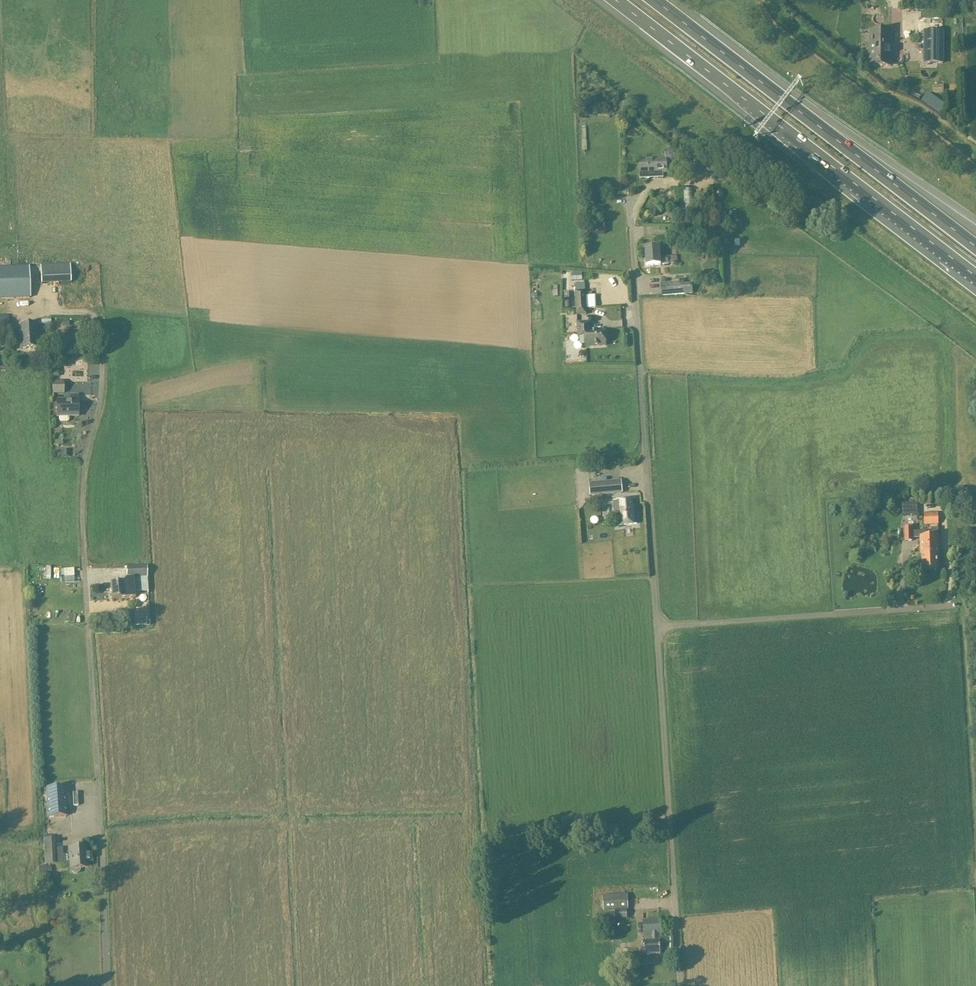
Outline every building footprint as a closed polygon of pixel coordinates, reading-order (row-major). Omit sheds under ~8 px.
[(871,31),(870,66),(891,66),(891,31),(889,31),(871,31)] [(925,32),(924,64),(937,64),(942,64),(943,32),(925,32)] [(941,115),(947,106),(928,93),(922,102),(941,115)] [(640,178),(650,178),(650,173),(666,172),(666,170),(677,169),(677,171),(709,170),(708,154),(684,156),(684,152),(665,152),(666,159),(640,160),(640,178)] [(716,179),(729,177),(727,168),(715,170),(716,179)] [(697,222),(694,190),(679,192),(680,206),(673,207),(674,212),(681,212),(681,214),(674,215),(675,224),(697,222)] [(795,212),(782,203),(778,209),(791,218),(795,212)] [(596,233),(606,233),(606,222),(596,222),(596,233)] [(646,248),(647,266),(661,265),(678,264),(677,256),(660,258),(660,247),(646,248)] [(42,284),(72,283),(72,264),(41,265),(42,284)] [(0,268),(0,298),(29,297),(30,297),(29,267),(0,268)] [(684,282),(661,284),(662,297),(685,295),(684,282)] [(575,291),(577,316),(588,315),(586,290),(575,291)] [(0,316),(0,327),(9,326),(9,315),(0,316)] [(586,346),(606,345),(605,330),(590,331),(590,322),(578,323),(578,334),(578,337),(586,336),(586,346)] [(20,349),(38,348),(36,324),(18,325),(20,349)] [(65,394),(65,381),(54,381),(54,394),(65,394)] [(57,400),(57,416),(59,416),(60,421),(61,423),(68,423),(70,421),(69,416),(78,416),(78,401),(69,401),(69,402),(65,402),(65,400),(57,400)] [(582,497),(623,494),(622,481),(590,484),(590,486),(581,486),(582,497)] [(635,499),(614,501),(615,514),(618,513),(619,525),(637,524),(635,499)] [(903,516),(918,515),(918,504),(903,505),(903,516)] [(925,526),(939,525),(939,513),(924,514),(925,526)] [(920,555),(922,555),(923,571),(938,570),(937,555),(939,555),(939,529),(931,529),(931,536),(927,536),(926,532),(913,532),(913,528),(905,528),(905,542),(914,542),(913,539),(919,539),(920,550),(920,555)] [(868,545),(873,547),(877,539),(872,537),(868,545)] [(110,583),(111,600),(135,598),(145,597),(146,607),(134,608),(136,627),(151,626),(147,578),(148,567),(127,567),(127,579),(124,582),(110,583)] [(75,582),(75,568),(65,569),(65,583),(75,582)] [(49,818),(67,817),(65,788),(47,789),(49,818)] [(88,869),(87,847),(69,849),(69,855),(63,855),(63,849),(55,849),(55,839),(44,839),(45,865),(70,864),(70,870),(71,870),(72,873),(75,874),(78,874),(80,872),(81,869),(88,869)] [(46,876),(49,876),(49,866),(39,867),(40,876),(46,876)] [(616,920),(628,919),(628,911),(629,911),(628,898),(628,895),(628,889),(604,889),(604,896),(604,911),(615,911),(616,920)] [(643,921),(644,942),(644,955),(661,954),(661,950),(665,950),(671,949),(670,938),(663,939),(662,920),(659,920),(643,921)] [(624,954),(615,954),(616,964),(624,964),(624,954)]
